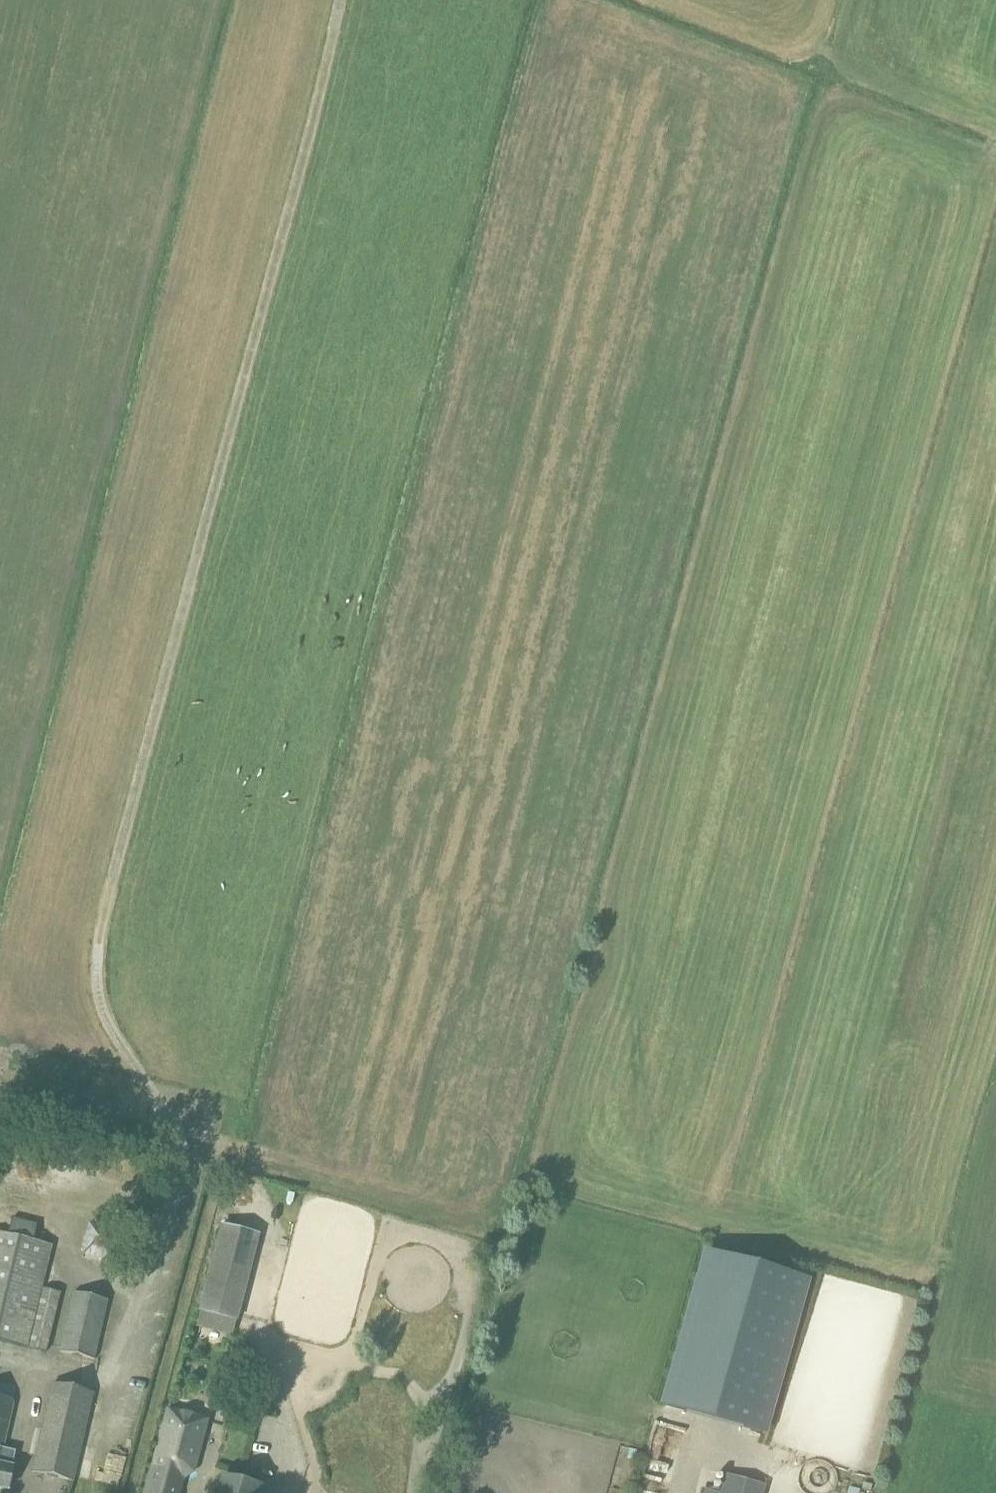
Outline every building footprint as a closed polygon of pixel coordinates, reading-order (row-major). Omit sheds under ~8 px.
[(44,1353),(60,1293),(41,1289),(51,1246),(33,1242),(37,1225),(12,1219),(8,1236),(0,1234),(0,1343),(44,1353)] [(222,1225),(211,1270),(230,1275),(247,1279),(258,1235),(222,1225)] [(75,1293),(61,1351),(94,1358),(107,1301),(75,1293)] [(51,1383),(31,1469),(72,1479),(92,1392),(51,1383)] [(6,1489),(12,1464),(1,1461),(4,1446),(3,1446),(13,1405),(11,1401),(0,1398),(0,1488),(6,1489)] [(206,1418),(169,1408),(147,1492),(178,1492),(182,1477),(193,1469),(206,1418)] [(765,1486),(726,1475),(721,1492),(763,1492),(765,1486)] [(220,1492),(259,1492),(261,1486),(224,1476),(220,1492)]
